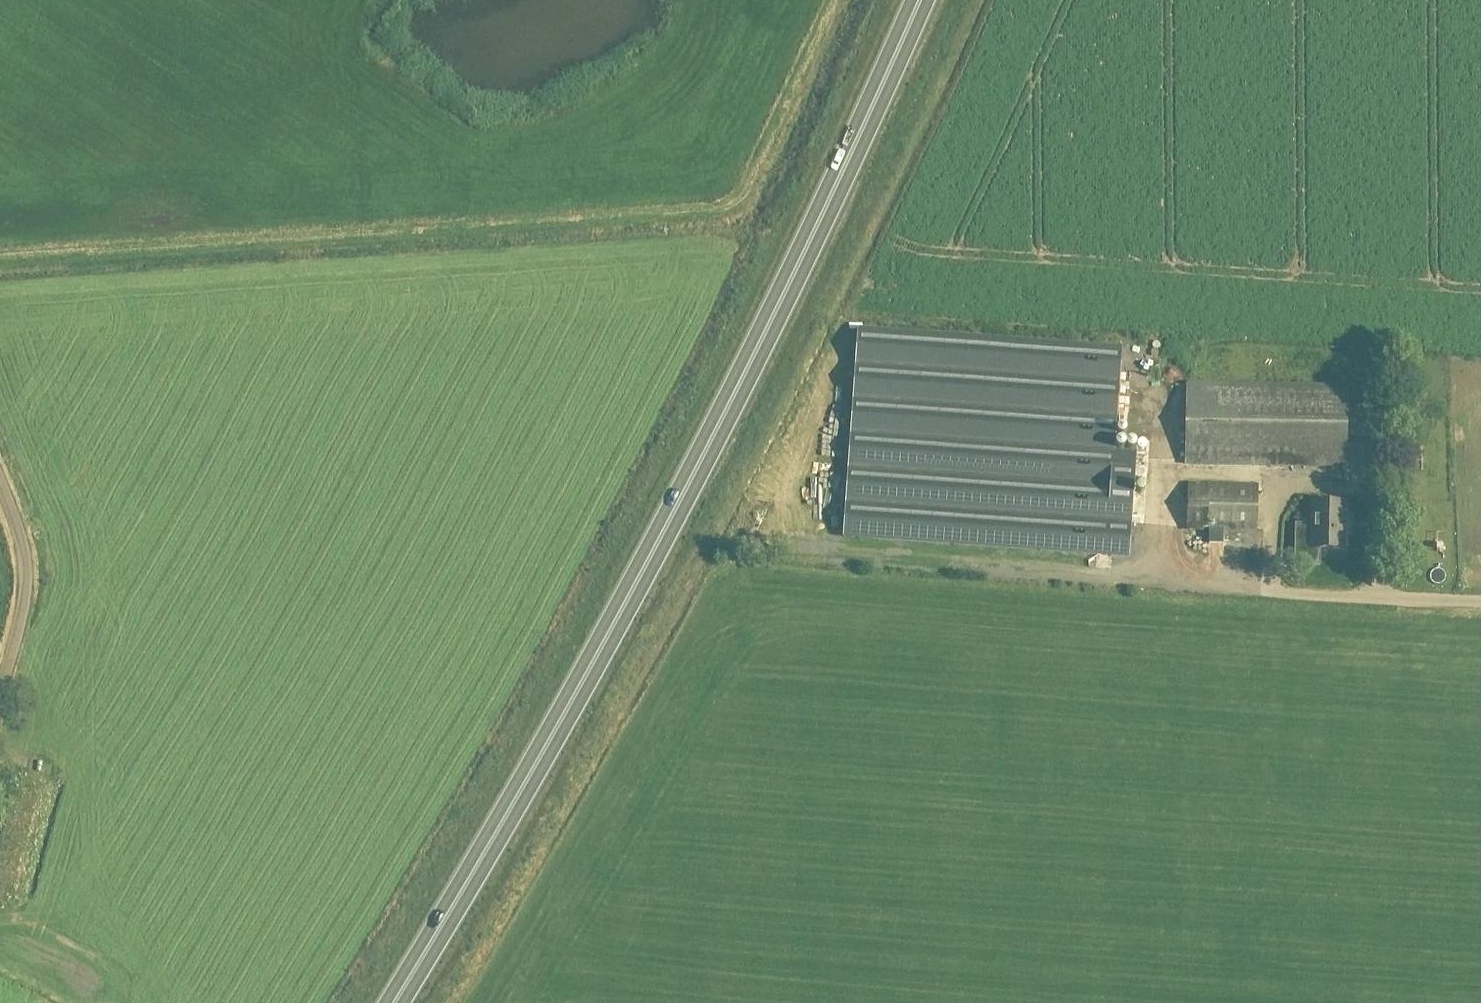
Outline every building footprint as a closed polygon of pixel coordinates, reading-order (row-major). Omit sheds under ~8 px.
[(843,539),(1128,559),(1135,455),(1113,453),(1121,350),(857,331),(843,539)] [(1346,469),(1347,388),(1187,385),(1185,466),(1346,469)] [(1159,417),(1160,441),(1171,441),(1170,417),(1159,417)] [(1257,487),(1186,486),(1186,532),(1256,533),(1257,487)] [(1343,551),(1344,504),(1313,504),(1312,550),(1343,551)]
